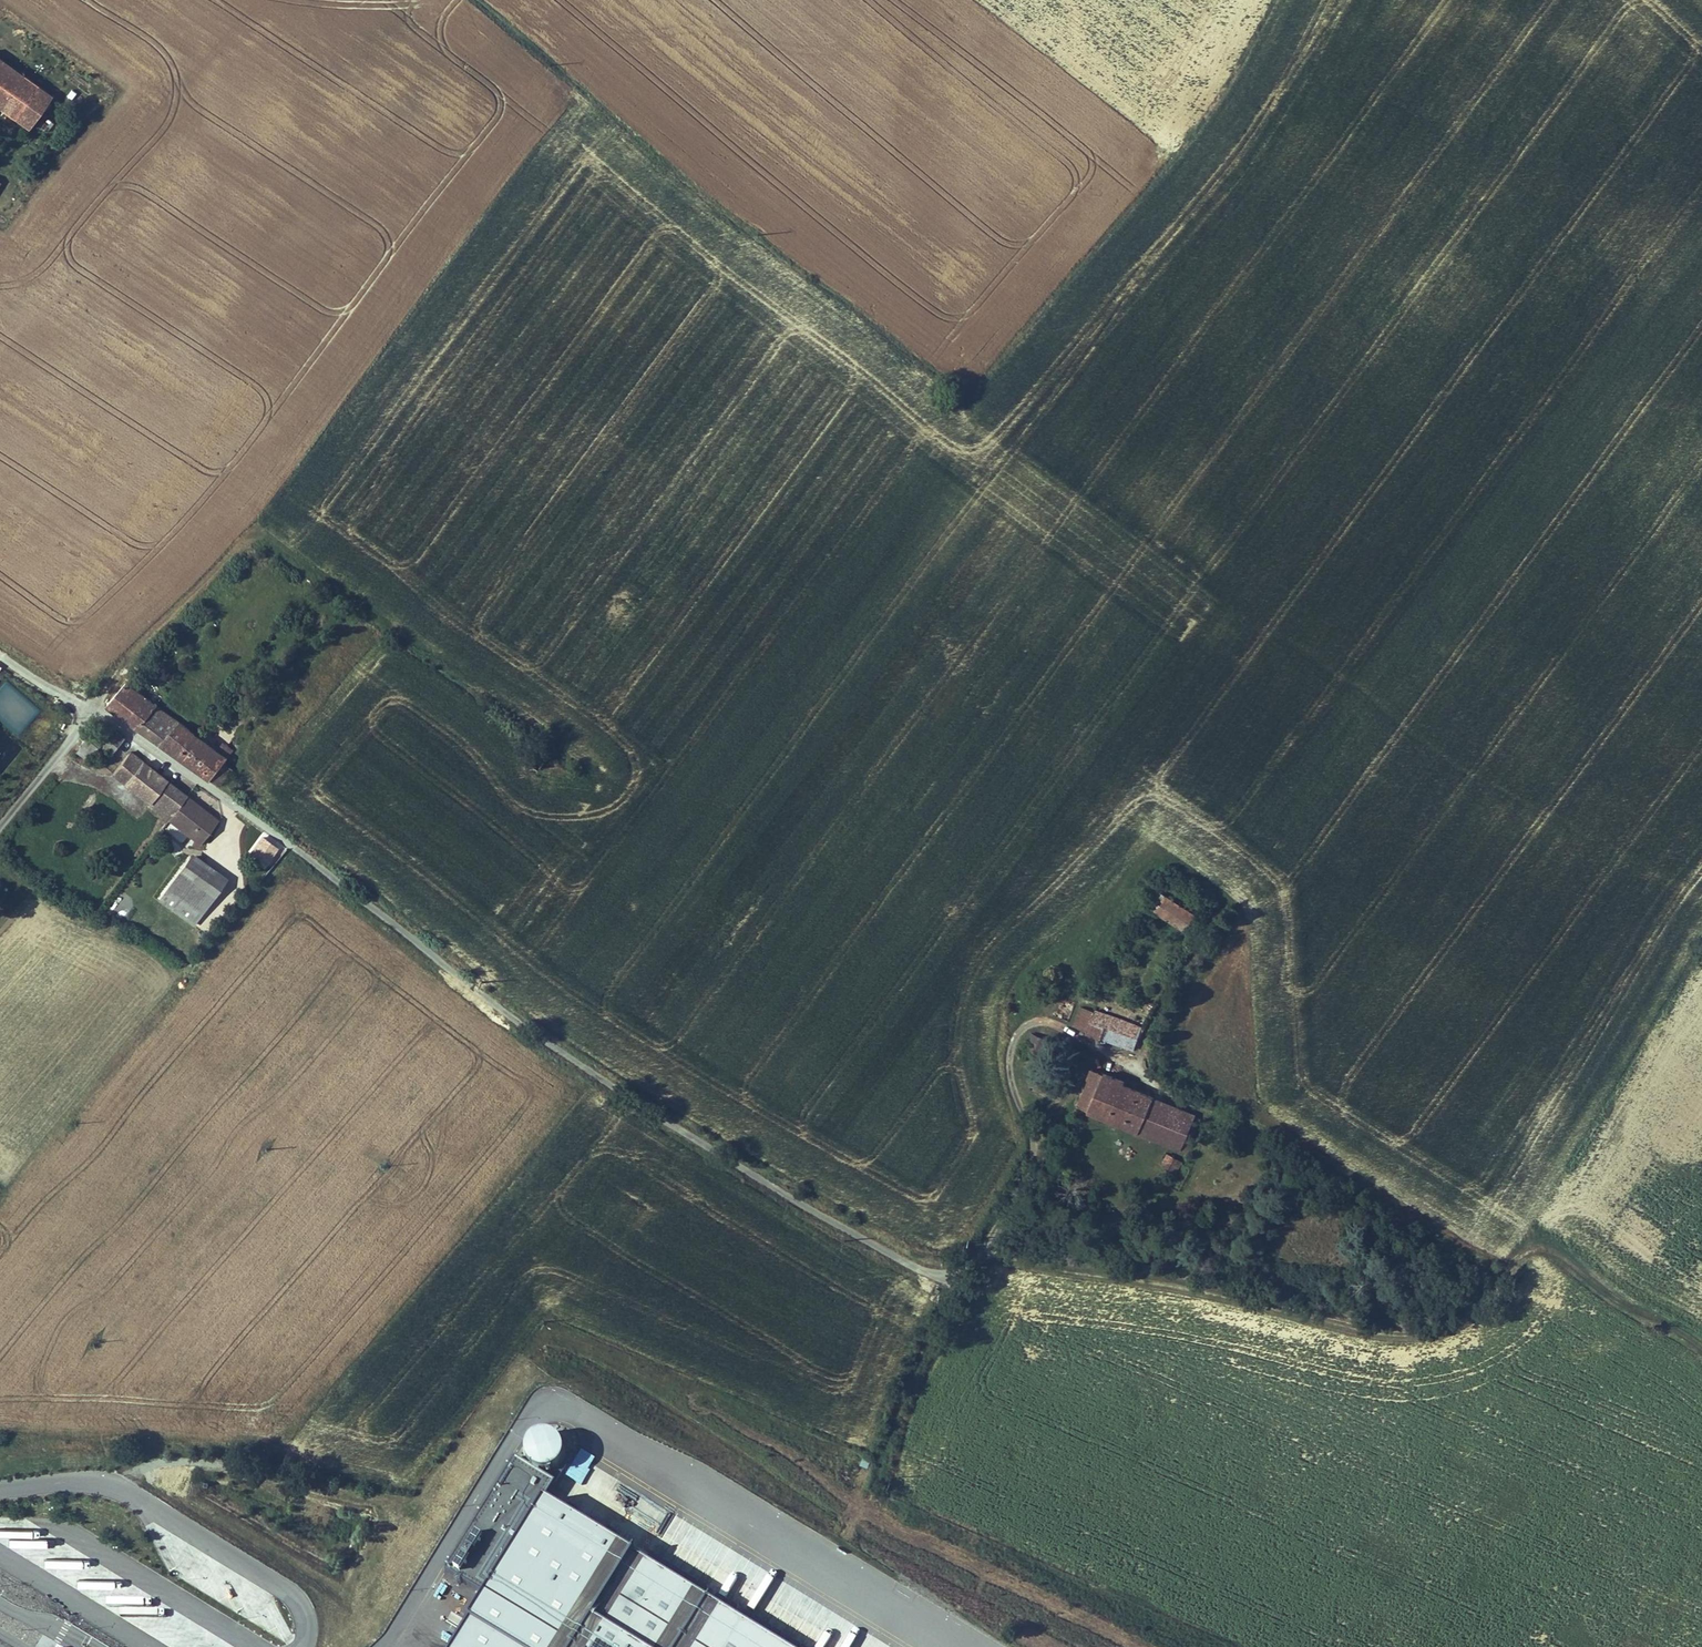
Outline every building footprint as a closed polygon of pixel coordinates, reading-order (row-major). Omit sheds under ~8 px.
[(0,59),(0,107),(15,118),(38,87),(0,59)] [(58,101),(38,87),(15,118),(34,133),(58,101)] [(18,736),(40,712),(7,683),(0,691),(0,720),(18,736)] [(127,687),(122,683),(101,707),(125,724),(144,699),(127,687)] [(155,707),(144,699),(125,724),(136,731),(155,707)] [(166,715),(155,707),(136,731),(163,752),(182,727),(166,715)] [(95,731),(80,751),(87,756),(108,729),(106,727),(104,727),(98,733),(95,731)] [(193,736),(182,727),(163,752),(175,760),(193,736)] [(87,756),(92,760),(98,751),(99,753),(102,749),(109,753),(121,738),(108,729),(87,756)] [(218,752),(193,736),(175,760),(208,784),(227,758),(232,751),(224,745),(218,752)] [(150,800),(167,778),(129,749),(112,771),(150,800)] [(87,756),(80,751),(77,755),(89,764),(92,760),(87,756)] [(237,765),(227,758),(208,784),(218,791),(237,765)] [(150,800),(171,816),(188,793),(167,778),(150,800)] [(218,816),(188,793),(171,816),(197,836),(204,827),(208,830),(218,816)] [(204,827),(197,836),(201,839),(208,830),(204,827)] [(274,845),(260,835),(250,849),(264,860),(274,845)] [(202,861),(188,852),(167,883),(158,896),(174,906),(183,894),(194,878),(191,876),(202,861)] [(224,876),(202,861),(191,876),(194,878),(215,891),(224,876)] [(215,891),(194,878),(183,894),(174,906),(195,920),(203,908),(215,891)] [(1150,910),(1183,932),(1195,914),(1161,892),(1150,910)] [(1082,1031),(1092,1011),(1081,1005),(1070,1025),(1082,1031)] [(1126,1054),(1137,1033),(1092,1011),(1082,1031),(1126,1054)] [(1085,1083),(1073,1105),(1130,1132),(1145,1098),(1122,1088),(1123,1085),(1100,1074),(1094,1087),(1085,1083)] [(1178,1112),(1145,1098),(1130,1132),(1164,1146),(1178,1112)] [(1045,1116),(1036,1111),(1029,1121),(1038,1127),(1045,1116)] [(1178,1112),(1164,1146),(1175,1151),(1189,1117),(1178,1112)] [(1162,1164),(1150,1156),(1143,1168),(1155,1176),(1162,1164)] [(439,1646),(790,1646),(541,1492),(552,1475),(511,1450),(439,1559),(477,1584),(439,1646)]
